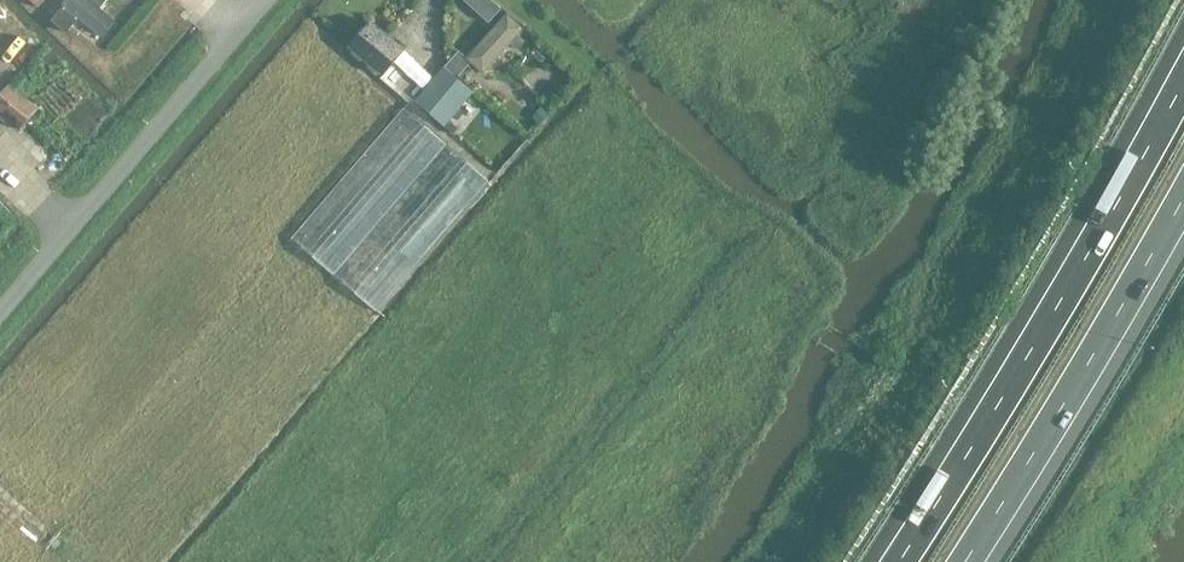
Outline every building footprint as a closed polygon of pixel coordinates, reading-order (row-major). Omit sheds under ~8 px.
[(64,1),(103,36),(119,19),(103,5),(107,0),(65,0),(64,1)] [(488,0),(465,0),(463,1),(488,24),(500,11),(488,0)] [(484,73),(521,30),(506,16),(468,59),(472,63),(484,73)] [(404,51),(370,22),(350,47),(383,75),(404,51)] [(457,80),(472,63),(468,59),(460,52),(445,69),(457,80)] [(444,127),(473,94),(457,80),(445,69),(444,69),(415,102),(444,127)] [(9,85),(0,96),(0,113),(2,115),(0,118),(0,120),(5,125),(9,120),(20,130),(38,110),(9,85)] [(401,109),(292,239),(382,314),(491,184),(401,109)]
